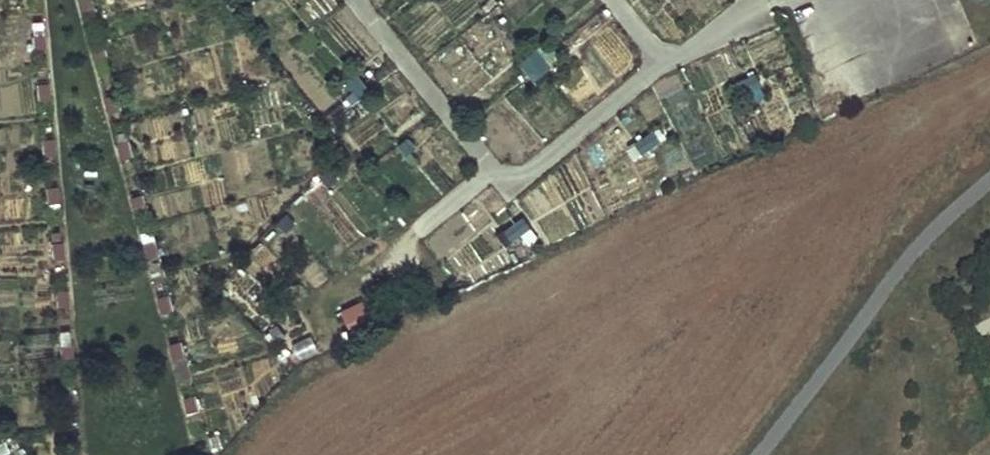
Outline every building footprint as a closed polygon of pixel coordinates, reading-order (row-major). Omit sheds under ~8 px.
[(32,23),(33,50),(44,49),(42,22),(32,23)] [(529,53),(518,64),(532,79),(544,68),(529,53)] [(649,126),(630,141),(639,152),(657,137),(649,126)] [(401,133),(392,141),(406,158),(415,150),(401,133)] [(524,218),(502,226),(509,244),(531,235),(524,218)] [(349,331),(370,320),(360,299),(339,310),(349,331)]
